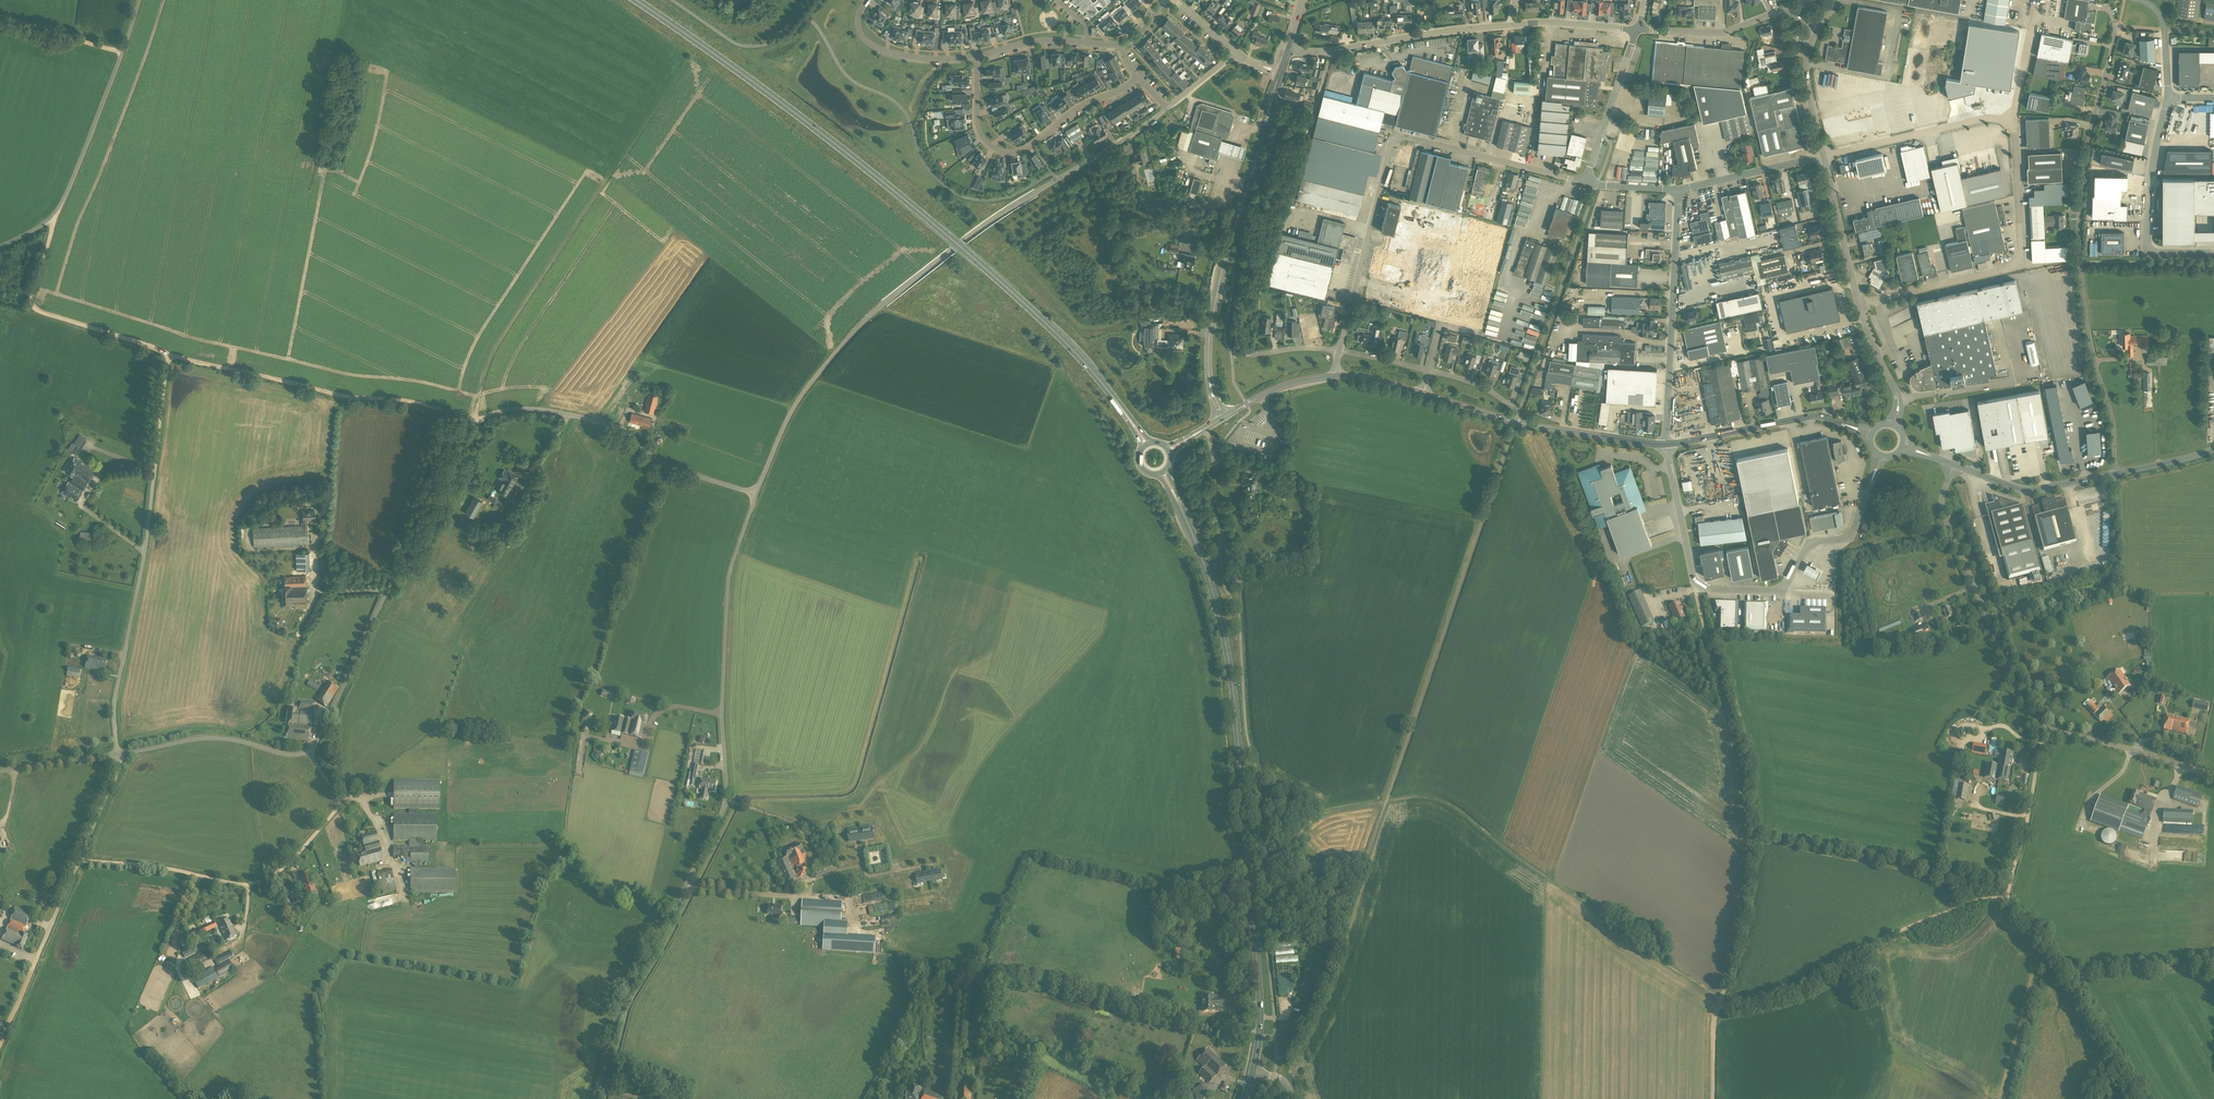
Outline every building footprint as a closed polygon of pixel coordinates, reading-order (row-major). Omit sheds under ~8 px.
[(900,2),(898,0),(887,0),(886,2),(895,9),(900,2)] [(996,6),(992,6),(991,0),(982,0),(982,1),(981,1),(983,12),(990,11),(991,14),(997,13),(997,11),(996,6)] [(996,6),(997,11),(1004,10),(1003,7),(1009,5),(1008,1),(1009,1),(1009,0),(999,0),(999,3),(996,4),(996,6)] [(1075,5),(1077,8),(1078,10),(1079,9),(1081,13),(1082,12),(1093,3),(1091,0),(1081,0),(1075,5)] [(1082,12),(1085,14),(1084,15),(1086,17),(1086,16),(1089,19),(1099,11),(1095,6),(1099,2),(1103,7),(1108,3),(1106,0),(1096,0),(1093,3),(1082,12)] [(1138,6),(1133,0),(1126,0),(1123,2),(1125,4),(1131,11),(1133,9),(1134,10),(1138,6)] [(1483,0),(1479,0),(1479,2),(1471,2),(1471,9),(1473,9),(1473,13),(1481,12),(1480,5),(1483,5),(1483,0)] [(1497,2),(1497,0),(1489,0),(1489,2),(1487,2),(1487,5),(1488,5),(1489,13),(1498,12),(1497,8),(1500,8),(1499,2),(1497,2)] [(1538,2),(1540,2),(1539,0),(1533,0),(1533,2),(1525,3),(1526,11),(1532,11),(1533,12),(1539,11),(1538,2)] [(1564,0),(1556,0),(1556,1),(1553,0),(1552,8),(1556,8),(1555,12),(1558,12),(1558,13),(1562,13),(1562,12),(1563,12),(1564,0)] [(1579,1),(1579,2),(1572,1),(1572,0),(1568,0),(1567,9),(1570,9),(1570,12),(1578,13),(1578,14),(1579,1)] [(1629,0),(1625,0),(1625,3),(1621,2),(1621,5),(1620,5),(1619,13),(1627,14),(1628,8),(1629,8),(1629,6),(1628,6),(1628,3),(1629,3),(1629,0)] [(1655,0),(1654,0),(1653,4),(1654,4),(1652,12),(1656,13),(1655,14),(1656,15),(1658,15),(1659,15),(1659,14),(1660,15),(1664,3),(1655,0)] [(1698,18),(1716,19),(1716,4),(1721,4),(1721,0),(1695,0),(1694,5),(1699,5),(1698,18)] [(1732,0),(1728,0),(1729,13),(1734,13),(1734,14),(1735,14),(1735,16),(1740,16),(1739,2),(1732,3),(1732,0)] [(1958,13),(1961,0),(1887,0),(1958,13)] [(2009,0),(1986,0),(1983,21),(2004,25),(2009,0)] [(2087,11),(2089,0),(2067,0),(2064,18),(2076,20),(2085,22),(2087,11)] [(2200,0),(2177,0),(2175,15),(2198,18),(2200,0)] [(919,3),(920,2),(912,1),(912,2),(911,2),(910,13),(917,14),(916,17),(923,18),(924,11),(923,11),(923,12),(920,11),(921,3),(919,3)] [(970,14),(971,17),(979,16),(978,10),(974,11),(973,2),(972,3),(972,1),(964,2),(965,4),(963,4),(965,15),(970,14)] [(1220,4),(1216,1),(1214,4),(1212,2),(1205,10),(1212,15),(1216,10),(1220,4)] [(1579,1),(1578,14),(1578,15),(1582,15),(1582,14),(1585,14),(1586,11),(1589,11),(1590,4),(1586,3),(1587,1),(1579,1)] [(1602,14),(1603,1),(1595,1),(1595,3),(1591,2),(1591,10),(1594,10),(1594,14),(1597,14),(1597,15),(1601,15),(1601,14),(1602,14)] [(1603,1),(1602,14),(1609,14),(1610,10),(1613,10),(1613,3),(1610,2),(1610,3),(1603,2),(1603,1)] [(2213,20),(2213,2),(2206,1),(2204,19),(2213,20)] [(955,4),(954,2),(947,3),(947,4),(946,4),(946,15),(953,15),(953,19),(960,18),(960,10),(959,10),(959,11),(956,11),(956,4),(955,4)] [(1261,4),(1255,2),(1254,5),(1253,5),(1250,13),(1256,16),(1258,12),(1259,10),(1260,6),(1261,4)] [(936,4),(936,3),(935,3),(933,3),(932,3),(930,3),(931,4),(929,4),(929,15),(934,15),(933,19),(940,19),(940,12),(940,13),(936,13),(937,4),(936,4)] [(1132,13),(1131,11),(1125,4),(1118,10),(1126,19),(1131,16),(1130,15),(1132,13)] [(1461,6),(1461,4),(1456,5),(1456,9),(1453,10),(1450,10),(1450,9),(1444,10),(1444,14),(1447,13),(1448,18),(1455,17),(1455,16),(1463,15),(1463,9),(1462,9),(1462,6),(1461,6)] [(1688,6),(1678,6),(1678,16),(1685,17),(1686,17),(1686,18),(1690,18),(1690,17),(1694,17),(1694,9),(1692,9),(1692,7),(1688,7),(1688,6)] [(1879,62),(1887,12),(1858,6),(1853,31),(1845,29),(1842,48),(1828,46),(1826,59),(1848,63),(1847,68),(1876,73),(1881,74),(1883,62),(1879,62)] [(891,14),(883,8),(881,12),(879,11),(878,12),(876,10),(870,18),(877,23),(881,26),(883,23),(887,17),(888,18),(891,14)] [(1122,23),(1126,19),(1118,10),(1112,15),(1111,16),(1117,22),(1117,23),(1119,25),(1121,22),(1122,23)] [(1228,16),(1231,12),(1228,10),(1223,16),(1221,14),(1216,19),(1221,23),(1228,16)] [(1277,24),(1279,17),(1273,15),(1274,12),(1268,10),(1266,14),(1269,15),(1267,21),(1277,24)] [(2085,22),(2076,20),(2074,30),(2090,33),(2093,12),(2087,11),(2085,22)] [(1111,16),(1112,15),(1110,13),(1103,19),(1111,29),(1115,25),(1115,24),(1117,23),(1117,22),(1111,16)] [(1232,19),(1228,16),(1221,23),(1226,27),(1232,20),(1234,22),(1237,18),(1235,16),(1232,19)] [(1107,32),(1111,29),(1103,19),(1096,25),(1104,34),(1106,32),(1107,32)] [(1166,30),(1172,23),(1168,19),(1162,26),(1166,30)] [(1236,36),(1243,27),(1237,22),(1230,31),(1236,36)] [(901,30),(902,27),(894,25),(895,24),(892,23),(891,27),(890,27),(889,31),(893,32),(892,36),(893,36),(893,39),(899,40),(901,30)] [(1001,26),(1000,23),(997,24),(999,33),(1003,32),(1003,33),(1005,33),(1006,36),(1015,33),(1014,31),(1013,28),(1012,26),(1009,27),(1008,24),(1001,26)] [(1171,34),(1177,26),(1172,23),(1166,30),(1171,34)] [(1969,23),(1960,80),(1947,78),(1945,85),(1948,97),(1972,91),(1973,82),(2008,88),(2019,31),(1969,23)] [(1339,26),(1325,24),(1325,25),(1320,25),(1318,32),(1328,33),(1329,30),(1339,31),(1339,26)] [(984,41),(981,28),(975,29),(974,26),(969,27),(971,36),(975,36),(976,39),(977,39),(978,42),(984,41)] [(981,28),(984,41),(990,40),(989,37),(990,37),(990,33),(994,32),(993,26),(981,28)] [(1175,38),(1180,32),(1182,30),(1177,26),(1171,34),(1175,38)] [(1762,36),(1772,34),(1770,26),(1760,28),(1762,36)] [(928,31),(927,44),(933,45),(933,42),(934,42),(935,38),(938,38),(939,27),(935,27),(935,31),(928,31)] [(955,31),(955,45),(961,44),(961,41),(962,41),(962,37),(967,37),(966,27),(961,27),(961,31),(955,31)] [(901,30),(899,40),(904,42),(905,38),(906,39),(907,35),(911,36),(913,28),(909,28),(908,31),(901,30)] [(927,44),(928,31),(921,30),(921,29),(916,29),(916,36),(920,37),(920,40),(921,41),(921,44),(927,44)] [(955,45),(955,31),(948,31),(947,30),(943,30),(943,38),(948,38),(948,42),(949,42),(949,45),(955,45)] [(1265,46),(1268,39),(1259,36),(1260,33),(1254,31),(1252,36),(1256,38),(1254,44),(1259,46),(1259,44),(1265,46)] [(1178,43),(1184,36),(1180,32),(1175,38),(1174,39),(1178,43)] [(2068,62),(2072,40),(2041,33),(2037,56),(2068,62)] [(1512,52),(1519,52),(1518,46),(1524,46),(1523,35),(1514,36),(1514,42),(1511,42),(1512,52)] [(1183,47),(1189,39),(1184,36),(1178,43),(1183,47)] [(1498,41),(1497,37),(1490,38),(1490,41),(1490,47),(1491,47),(1491,54),(1498,54),(1498,46),(1498,41)] [(1478,52),(1477,38),(1468,39),(1468,43),(1465,43),(1466,49),(1468,49),(1468,51),(1474,50),(1475,61),(1484,60),(1483,52),(1478,52)] [(2155,62),(2154,38),(2139,39),(2140,58),(2155,62)] [(1187,51),(1193,43),(1189,39),(1183,47),(1187,51)] [(1144,51),(1151,44),(1147,40),(1140,47),(1144,51)] [(2132,43),(2133,42),(2129,41),(2128,42),(2126,42),(2123,53),(2131,55),(2134,56),(2136,51),(2133,51),(2135,44),(2132,43)] [(1594,46),(1594,44),(1577,42),(1577,45),(1556,43),(1553,76),(1547,76),(1545,99),(1542,99),(1538,147),(1537,152),(1565,155),(1569,105),(1583,106),(1583,107),(1597,108),(1599,89),(1599,80),(1605,80),(1607,62),(1608,51),(1602,50),(1602,47),(1594,46)] [(1679,44),(1657,42),(1653,81),(1694,84),(1703,123),(1721,119),(1726,140),(1751,134),(1741,88),(1744,50),(1683,45),(1683,43),(1679,43),(1679,44)] [(2087,53),(2088,44),(2083,44),(2082,43),(2081,43),(2081,42),(2080,42),(2079,42),(2078,42),(2077,42),(2076,43),(2075,44),(2075,45),(2072,44),(2071,52),(2079,53),(2079,52),(2087,53)] [(1192,54),(1198,47),(1193,43),(1187,51),(1192,54)] [(1148,55),(1155,49),(1151,44),(1144,51),(1148,55)] [(1196,59),(1204,49),(1199,45),(1198,47),(1192,54),(1191,55),(1196,59)] [(1152,60),(1159,54),(1159,53),(1155,49),(1148,55),(1152,60)] [(1202,60),(1209,53),(1204,49),(1196,59),(1198,57),(1202,60)] [(1758,55),(1757,55),(1759,63),(1758,63),(1759,68),(1767,66),(1768,72),(1783,68),(1781,61),(1777,62),(1775,51),(1764,53),(1764,51),(1757,53),(1758,55)] [(2179,51),(2179,62),(2199,62),(2199,51),(2179,51)] [(1053,53),(1052,53),(1052,54),(1053,65),(1060,64),(1061,67),(1065,67),(1065,59),(1061,60),(1060,53),(1056,53),(1056,52),(1053,52),(1053,53)] [(1209,53),(1202,60),(1207,64),(1213,57),(1209,53)] [(1045,54),(1037,55),(1037,56),(1038,67),(1046,67),(1046,68),(1049,68),(1049,60),(1046,60),(1045,54)] [(1081,62),(1081,55),(1071,54),(1071,59),(1068,59),(1067,65),(1070,66),(1071,61),(1081,62)] [(1092,70),(1092,67),(1091,67),(1091,61),(1088,61),(1088,55),(1081,54),(1081,55),(1081,62),(1080,64),(1087,65),(1087,68),(1087,70),(1092,70)] [(1161,59),(1162,60),(1163,58),(1159,54),(1152,60),(1150,61),(1154,66),(1161,59)] [(1410,68),(1398,113),(1395,124),(1435,134),(1453,65),(1452,65),(1446,64),(1423,58),(1413,55),(1412,57),(1411,63),(1410,68)] [(1109,66),(1117,61),(1114,56),(1106,60),(1105,57),(1102,58),(1102,60),(1103,62),(1106,67),(1109,66)] [(1027,57),(1024,57),(1024,58),(1021,59),(1023,71),(1027,71),(1027,74),(1034,73),(1033,66),(1029,67),(1029,58),(1027,58),(1027,57)] [(1019,58),(1015,58),(1016,59),(1014,59),(1015,68),(1012,68),(1013,76),(1019,75),(1019,72),(1023,71),(1021,59),(1019,59),(1019,58)] [(2059,80),(2062,64),(2036,58),(2033,75),(2052,78),(2059,80)] [(1165,64),(1162,60),(1161,59),(1154,66),(1158,70),(1165,64)] [(1117,61),(1109,66),(1111,71),(1119,67),(1120,66),(1117,61)] [(1171,66),(1168,62),(1165,64),(1158,70),(1162,74),(1169,68),(1171,66)] [(1313,69),(1309,68),(1310,65),(1301,62),(1301,63),(1300,63),(1299,65),(1300,66),(1299,70),(1312,73),(1312,74),(1316,76),(1321,77),(1323,70),(1313,68),(1313,69)] [(1350,73),(1353,66),(1341,62),(1338,70),(1347,73),(1347,72),(1350,73)] [(2199,75),(2199,62),(2179,62),(2179,75),(2199,75)] [(2128,83),(2131,74),(2127,73),(2129,65),(2120,63),(2117,76),(2125,79),(2124,82),(2128,83)] [(1384,110),(1398,113),(1410,68),(1408,67),(1405,70),(1402,65),(1396,65),(1394,65),(1391,73),(1395,77),(1392,79),(1392,80),(1387,79),(1364,73),(1356,103),(1323,95),(1313,137),(1308,155),(1303,173),(1300,183),(1298,194),(1295,205),(1356,221),(1368,173),(1363,172),(1368,150),(1374,152),(1384,110)] [(1168,77),(1175,71),(1176,71),(1171,66),(1169,68),(1162,74),(1166,79),(1168,77)] [(2152,89),(2158,69),(2144,66),(2138,86),(2142,87),(2152,89)] [(1119,67),(1111,71),(1108,73),(1111,78),(1112,78),(1122,72),(1119,67)] [(2085,74),(2086,69),(2080,67),(2079,72),(2078,72),(2077,75),(2075,75),(2073,76),(2072,79),(2077,80),(2088,83),(2088,82),(2090,82),(2090,80),(2089,79),(2090,75),(2085,74)] [(996,69),(996,68),(992,68),(992,69),(987,70),(988,76),(996,75),(996,78),(1002,78),(1002,74),(1001,75),(1000,68),(996,69)] [(1487,73),(1473,70),(1471,78),(1490,83),(1492,75),(1487,73)] [(1172,82),(1179,75),(1175,71),(1168,77),(1172,82)] [(1122,72),(1112,78),(1115,83),(1125,77),(1122,72)] [(965,75),(965,74),(959,74),(959,75),(955,75),(955,85),(959,85),(963,85),(968,85),(968,75),(965,75)] [(1101,86),(1101,85),(1103,83),(1097,75),(1095,77),(1090,80),(1096,89),(1101,86)] [(1176,86),(1183,80),(1179,75),(1172,82),(1176,86)] [(1307,82),(1308,78),(1306,78),(1306,77),(1298,75),(1296,83),(1304,85),(1305,81),(1307,82)] [(2199,86),(2199,75),(2179,75),(2178,86),(2199,86)] [(1318,89),(1321,78),(1310,76),(1309,80),(1315,82),(1314,88),(1318,89)] [(1759,81),(1758,76),(1749,79),(1750,84),(1752,84),(1755,96),(1750,97),(1763,156),(1789,150),(1789,151),(1791,152),(1792,151),(1794,151),(1794,150),(1794,149),(1805,146),(1792,88),(1769,93),(1767,84),(1761,85),(1760,81),(1759,81)] [(1503,92),(1507,79),(1496,77),(1492,90),(1503,92)] [(996,78),(996,81),(988,82),(989,88),(1003,87),(1002,78),(996,78)] [(1183,80),(1176,86),(1180,91),(1187,84),(1183,80)] [(1096,89),(1091,81),(1086,84),(1091,92),(1096,89)] [(1514,81),(1513,93),(1529,94),(1530,82),(1516,81),(1514,81)] [(1085,83),(1081,86),(1086,95),(1091,92),(1086,84),(1085,83)] [(1086,95),(1081,86),(1080,85),(1072,90),(1077,97),(1079,96),(1081,98),(1086,95)] [(2069,91),(2067,100),(2064,100),(2062,100),(2061,105),(2063,105),(2063,106),(2070,107),(2071,102),(2083,105),(2084,96),(2083,95),(2085,88),(2074,86),(2073,92),(2069,91)] [(2126,94),(2127,90),(2117,87),(2116,91),(2113,90),(2111,99),(2114,100),(2114,103),(2120,105),(2120,102),(2122,102),(2124,94),(2126,94)] [(1072,95),(1068,89),(1065,91),(1067,93),(1061,97),(1062,99),(1066,105),(1067,106),(1073,102),(1069,97),(1072,95)] [(1664,117),(1667,91),(1650,89),(1648,110),(1648,115),(1664,117)] [(1299,100),(1300,95),(1294,93),(1295,92),(1286,90),(1284,98),(1292,100),(1293,98),(1299,100)] [(962,91),(952,91),(952,94),(954,94),(954,102),(967,102),(967,94),(962,94),(962,91)] [(1138,95),(1144,103),(1145,105),(1151,102),(1144,91),(1138,95)] [(2150,116),(2155,97),(2132,91),(2127,110),(2150,116)] [(1482,115),(1496,118),(1500,99),(1474,92),(1469,111),(1482,115)] [(2048,111),(2051,97),(2048,96),(2029,93),(2027,106),(2048,111)] [(990,100),(993,106),(1000,103),(1001,106),(1008,103),(1007,100),(1006,101),(1004,94),(999,96),(999,95),(995,97),(995,98),(990,100)] [(1139,106),(1144,103),(1138,95),(1133,98),(1139,106)] [(1133,98),(1129,101),(1134,109),(1139,106),(1133,98)] [(1066,105),(1062,99),(1054,104),(1051,100),(1049,102),(1052,108),(1055,106),(1058,110),(1066,105)] [(1129,101),(1124,104),(1129,113),(1134,109),(1129,101)] [(997,118),(1012,112),(1010,106),(1011,106),(1009,103),(1008,103),(1001,106),(1002,109),(995,112),(997,118)] [(1129,113),(1124,104),(1123,103),(1119,106),(1125,116),(1130,113),(1129,113)] [(1224,139),(1228,137),(1234,116),(1232,112),(1201,103),(1197,105),(1191,123),(1189,131),(1194,133),(1189,151),(1210,158),(1208,163),(1214,165),(1217,154),(1217,153),(1218,151),(1221,140),(1222,138),(1224,139)] [(1051,113),(1045,105),(1042,107),(1042,108),(1035,113),(1042,123),(1049,118),(1047,115),(1051,113)] [(1858,130),(1874,127),(1870,105),(1844,110),(1844,114),(1832,116),(1835,127),(1839,127),(1840,130),(1848,129),(1850,138),(1859,136),(1858,130)] [(1125,116),(1119,106),(1113,110),(1120,120),(1125,117),(1125,116)] [(966,129),(965,114),(956,115),(956,110),(946,111),(946,119),(951,119),(952,130),(966,129)] [(1115,124),(1120,120),(1113,110),(1108,113),(1115,124)] [(1477,137),(1482,115),(1469,111),(1463,134),(1469,135),(1477,137)] [(1106,113),(1097,118),(1101,126),(1110,121),(1106,113)] [(2115,122),(2117,115),(2109,114),(2108,118),(2109,118),(2108,120),(2108,121),(2105,120),(2103,129),(2115,131),(2117,123),(2115,122)] [(1490,141),(1496,118),(1482,115),(1477,137),(1490,141)] [(2027,147),(2040,147),(2050,146),(2049,119),(2039,119),(2025,120),(2027,147)] [(2144,144),(2149,123),(2129,119),(2125,139),(2144,144)] [(1506,148),(1513,122),(1503,120),(1496,146),(1506,148)] [(1513,122),(1506,148),(1520,152),(1519,155),(1524,156),(1527,144),(1532,127),(1513,122)] [(1700,145),(1695,123),(1663,130),(1662,130),(1661,142),(1673,140),(1679,166),(1673,167),(1672,177),(1680,177),(1680,178),(1683,177),(1692,175),(1691,169),(1697,168),(1692,146),(1700,145)] [(2078,129),(2078,125),(2065,123),(2064,129),(2068,130),(2069,132),(2068,137),(2076,138),(2077,133),(2076,133),(2077,129),(2078,129)] [(1020,139),(1023,137),(1023,136),(1028,133),(1022,124),(1016,129),(1018,131),(1011,136),(1015,141),(1019,138),(1020,139)] [(1073,143),(1084,136),(1077,124),(1066,131),(1073,143)] [(1098,132),(1102,140),(1108,136),(1104,129),(1101,130),(1097,124),(1094,126),(1098,132)] [(1097,143),(1102,140),(1098,132),(1094,126),(1090,129),(1094,135),(1092,136),(1090,137),(1090,138),(1092,141),(1093,141),(1094,140),(1097,143)] [(2199,142),(2213,141),(2213,127),(2198,127),(2199,142)] [(1189,131),(1182,129),(1177,147),(1189,151),(1194,133),(1189,131)] [(968,133),(954,139),(958,148),(960,147),(963,155),(972,148),(968,144),(972,142),(968,133)] [(1566,153),(1581,157),(1586,137),(1571,134),(1566,153)] [(1048,143),(1052,149),(1054,152),(1061,147),(1064,152),(1070,149),(1062,137),(1055,142),(1054,141),(1053,141),(1052,141),(1048,143)] [(2125,139),(2122,150),(2142,154),(2144,144),(2125,139)] [(1221,140),(1218,151),(1238,158),(1242,159),(1246,147),(1241,146),(1221,140)] [(1753,151),(1751,143),(1741,145),(1742,149),(1743,149),(1744,153),(1743,153),(1745,162),(1748,162),(1748,161),(1749,161),(1752,160),(1751,152),(1753,151)] [(1424,202),(1460,209),(1463,189),(1468,190),(1470,182),(1465,181),(1466,179),(1471,180),(1472,176),(1467,175),(1467,170),(1472,171),(1473,167),(1449,163),(1450,156),(1420,150),(1416,170),(1411,169),(1411,174),(1408,173),(1405,187),(1411,188),(1409,198),(1424,201),(1424,202)] [(2163,172),(2211,172),(2211,150),(2167,150),(2163,172)] [(979,170),(984,166),(985,165),(983,163),(987,159),(981,152),(976,156),(978,158),(973,163),(976,167),(979,170)] [(1139,164),(1146,162),(1144,152),(1137,154),(1137,156),(1135,156),(1131,157),(1133,164),(1139,163),(1139,164)] [(2061,152),(2029,153),(2029,168),(2028,168),(2028,182),(2044,181),(2063,181),(2061,152)] [(1399,153),(1398,161),(1410,163),(1411,155),(1399,153)] [(1579,165),(1581,157),(1566,153),(1566,155),(1564,161),(1567,162),(1566,167),(1575,169),(1576,164),(1579,165)] [(1882,153),(1855,159),(1859,175),(1886,169),(1882,153)] [(2132,170),(2134,159),(2101,153),(2099,164),(2132,170)] [(1038,158),(1035,154),(1029,157),(1031,161),(1030,161),(1032,165),(1033,164),(1036,168),(1041,164),(1042,166),(1045,164),(1041,156),(1038,158)] [(1000,163),(1000,161),(997,161),(997,162),(996,162),(993,174),(998,175),(997,178),(1004,180),(1006,172),(1002,171),(1004,164),(1000,163)] [(1021,164),(1020,161),(1016,162),(1012,163),(1013,169),(1011,169),(1012,175),(1018,174),(1018,172),(1022,172),(1022,174),(1028,173),(1024,164),(1021,164)] [(1961,178),(1958,162),(1931,168),(1941,210),(1967,204),(2007,195),(2000,169),(1961,178)] [(1845,171),(1844,163),(1835,165),(1837,173),(1845,171)] [(1477,165),(1472,189),(1482,191),(1486,173),(1489,174),(1491,168),(1477,165)] [(1150,181),(1156,179),(1152,170),(1147,171),(1150,181)] [(1514,190),(1515,187),(1518,175),(1509,172),(1505,185),(1505,188),(1514,190)] [(1799,183),(1803,182),(1804,187),(1812,186),(1811,180),(1810,180),(1808,173),(1802,175),(1801,174),(1797,175),(1799,183)] [(2093,175),(2092,195),(2118,195),(2119,187),(2125,187),(2126,176),(2093,175)] [(1537,188),(1539,178),(1528,176),(1526,185),(1537,188)] [(1197,194),(1201,180),(1194,178),(1191,187),(1189,192),(1197,194)] [(2163,179),(2162,241),(2194,241),(2194,238),(2194,230),(2194,213),(2213,213),(2213,178),(2163,179)] [(1780,182),(1779,179),(1772,180),(1774,191),(1779,190),(1780,193),(1786,191),(1784,183),(1781,184),(1780,181),(1780,182)] [(2029,205),(2043,204),(2062,203),(2062,196),(2068,195),(2067,182),(2044,184),(2045,189),(2034,190),(2034,196),(2029,196),(2029,205)] [(1755,198),(1763,196),(1761,183),(1752,185),(1755,198)] [(1530,217),(1537,189),(1525,186),(1518,214),(1530,217)] [(1800,206),(1811,203),(1808,188),(1796,191),(1800,206)] [(1723,211),(1725,219),(1727,219),(1731,236),(1739,234),(1739,237),(1755,234),(1754,231),(1745,191),(1721,196),(1725,210),(1723,211)] [(1493,219),(1497,199),(1475,194),(1475,196),(1470,195),(1466,213),(1493,219)] [(2118,196),(2091,195),(2090,217),(2124,218),(2124,205),(2118,205),(2118,196)] [(1573,212),(1577,200),(1564,196),(1560,209),(1569,211),(1573,212)] [(1856,230),(1923,215),(1919,198),(1867,210),(1868,216),(1853,219),(1856,230)] [(1790,216),(1789,211),(1794,210),(1792,199),(1776,202),(1779,214),(1780,213),(1781,218),(1790,216)] [(1485,322),(1506,226),(1387,200),(1381,229),(1388,234),(1366,273),(1400,280),(1410,262),(1418,264),(1417,271),(1422,272),(1411,290),(1417,292),(1419,280),(1427,281),(1423,266),(1428,269),(1441,272),(1442,270),(1446,287),(1446,288),(1453,292),(1452,296),(1458,297),(1458,298),(1476,302),(1472,303),(1475,316),(1450,310),(1444,321),(1469,326),(1485,322)] [(1579,200),(1575,213),(1580,214),(1583,202),(1579,200)] [(1507,224),(1512,203),(1502,201),(1496,221),(1507,224)] [(1651,224),(1651,228),(1665,229),(1665,218),(1663,218),(1666,202),(1649,201),(1648,207),(1650,207),(1649,213),(1647,213),(1646,220),(1647,220),(1647,221),(1640,221),(1640,228),(1649,229),(1649,224),(1651,224)] [(2007,225),(2002,206),(1996,207),(1994,201),(1962,208),(1975,261),(1986,259),(1985,254),(1998,250),(1999,253),(2009,251),(2007,244),(2005,245),(2000,226),(2007,225)] [(1758,219),(1773,215),(1771,202),(1756,206),(1758,219)] [(2044,224),(2044,216),(2043,204),(2029,205),(2031,238),(2045,237),(2044,224)] [(1564,236),(1572,213),(1556,208),(1548,231),(1564,236)] [(1622,227),(1623,211),(1602,210),(1601,220),(1595,220),(1595,225),(1601,226),(1622,227)] [(1708,223),(1711,223),(1708,212),(1700,213),(1701,220),(1690,222),(1693,235),(1709,231),(1708,223)] [(2044,216),(2044,224),(2054,223),(2054,228),(2065,227),(2064,214),(2054,215),(2044,216)] [(1516,215),(1514,228),(1523,229),(1524,226),(1527,226),(1528,217),(1516,215)] [(1351,250),(1355,236),(1342,233),(1345,223),(1323,218),(1319,237),(1316,236),(1315,239),(1316,240),(1316,241),(1281,232),(1281,234),(1277,248),(1277,251),(1268,284),(1270,285),(1314,296),(1314,295),(1325,298),(1328,286),(1332,272),(1340,273),(1336,289),(1343,290),(1349,269),(1344,267),(1345,266),(1346,262),(1350,263),(1353,251),(1351,250)] [(1731,236),(1727,219),(1725,219),(1714,222),(1718,239),(1731,236)] [(1784,249),(1800,245),(1795,224),(1779,228),(1781,237),(1780,237),(1780,238),(1780,239),(1780,240),(1781,240),(1782,240),(1782,241),(1784,249)] [(1821,233),(1822,230),(1822,227),(1820,226),(1820,224),(1808,226),(1810,234),(1818,233),(1819,233),(1821,233)] [(1951,271),(1973,266),(1964,226),(1955,228),(1958,241),(1945,244),(1951,271)] [(1873,255),(1869,239),(1881,236),(1879,227),(1858,232),(1860,241),(1861,240),(1862,244),(1861,244),(1862,249),(1861,249),(1862,253),(1863,253),(1864,258),(1873,255)] [(1709,231),(1693,235),(1695,244),(1712,240),(1709,231)] [(1587,261),(1626,263),(1627,258),(1628,234),(1587,232),(1587,245),(1586,250),(1588,250),(1587,261)] [(2123,253),(2124,232),(2101,232),(2101,253),(2123,253)] [(1126,238),(1119,240),(1119,241),(1123,252),(1130,250),(1126,238)] [(1537,243),(1526,239),(1517,265),(1518,266),(1517,268),(1515,267),(1513,273),(1547,284),(1559,247),(1553,244),(1552,248),(1539,243),(1540,241),(1538,241),(1537,243)] [(2047,261),(2047,247),(2045,247),(2044,239),(2031,240),(2032,261),(2047,261)] [(2090,242),(2090,255),(2098,255),(2098,242),(2090,242)] [(1178,253),(1179,245),(1170,243),(1170,246),(1166,246),(1165,250),(1178,253)] [(1509,257),(1512,244),(1508,243),(1504,256),(1509,257)] [(2047,247),(2047,261),(2069,260),(2068,246),(2047,247)] [(1663,254),(1664,249),(1646,248),(1646,257),(1653,258),(1653,259),(1653,260),(1657,260),(1657,262),(1662,262),(1662,256),(1660,256),(1660,254),(1663,254)] [(1823,258),(1821,249),(1814,251),(1814,250),(1809,251),(1810,255),(1807,256),(1808,263),(1815,262),(1815,260),(1823,258)] [(1932,267),(1928,251),(1917,254),(1922,275),(1928,274),(1928,277),(1930,276),(1930,277),(1932,277),(1933,276),(1936,275),(1937,273),(1935,266),(1932,267)] [(1902,283),(1919,279),(1912,252),(1896,256),(1902,283)] [(1192,269),(1195,256),(1182,254),(1181,258),(1185,259),(1183,267),(1192,269)] [(1785,267),(1783,259),(1785,258),(1784,255),(1757,261),(1761,278),(1788,272),(1787,266),(1785,267)] [(1751,256),(1719,263),(1722,279),(1754,272),(1751,256)] [(1890,275),(1886,257),(1874,260),(1876,269),(1874,268),(1869,276),(1872,278),(1872,279),(1872,280),(1871,283),(1879,288),(1886,276),(1890,275)] [(1640,264),(1626,263),(1587,261),(1586,284),(1610,285),(1610,279),(1617,285),(1639,286),(1640,264)] [(2045,284),(2067,281),(2065,270),(2043,273),(2045,284)] [(1910,378),(1910,379),(1910,382),(1910,383),(1912,385),(1912,386),(1914,388),(1915,388),(1917,389),(1918,390),(1921,390),(1922,390),(1935,388),(1989,380),(1989,376),(1989,375),(1997,373),(1984,319),(2022,310),(2015,279),(1917,303),(1914,305),(1916,311),(1915,312),(1917,316),(1918,317),(1920,316),(1923,327),(1931,363),(1915,370),(1916,372),(1912,375),(1911,375),(1911,376),(1910,378)] [(2047,295),(2069,292),(2067,281),(2045,284),(2047,295)] [(1542,294),(1551,296),(1553,286),(1544,284),(1542,294)] [(1532,286),(1530,291),(1528,290),(1526,294),(1537,298),(1540,289),(1532,286)] [(1787,332),(1840,319),(1833,291),(1833,287),(1779,300),(1787,332)] [(1366,291),(1364,304),(1401,312),(1403,303),(1380,298),(1381,295),(1366,291)] [(1762,308),(1759,292),(1748,294),(1752,310),(1762,308)] [(2048,307),(2070,303),(2069,292),(2047,295),(2048,307)] [(1535,308),(1545,312),(1550,298),(1540,294),(1535,308)] [(1325,299),(1325,298),(1314,295),(1314,296),(1317,297),(1316,302),(1323,304),(1320,315),(1328,317),(1326,329),(1333,331),(1337,315),(1333,314),(1335,307),(1327,305),(1328,299),(1325,299)] [(1640,297),(1612,296),(1612,313),(1639,314),(1639,307),(1640,298),(1640,297)] [(1651,298),(1640,298),(1639,307),(1650,308),(1650,309),(1660,309),(1661,298),(1651,298)] [(1720,317),(1731,314),(1728,299),(1716,301),(1720,317)] [(1535,309),(1536,305),(1525,300),(1523,304),(1535,309)] [(2050,318),(2072,315),(2070,303),(2048,307),(2050,318)] [(1605,305),(1585,304),(1585,313),(1604,313),(1605,305)] [(1533,309),(1525,336),(1537,339),(1545,312),(1533,309)] [(1685,321),(1698,318),(1697,310),(1684,313),(1685,321)] [(1310,323),(1303,324),(1306,336),(1312,334),(1312,336),(1317,335),(1316,332),(1320,331),(1318,322),(1316,323),(1314,311),(1307,313),(1308,317),(1309,317),(1310,323)] [(1760,320),(1758,314),(1754,315),(1754,314),(1743,316),(1746,330),(1757,327),(1756,321),(1760,320)] [(2052,329),(2074,326),(2072,315),(2050,318),(2052,329)] [(1269,332),(1271,318),(1263,317),(1261,331),(1269,332)] [(1583,317),(1583,326),(1602,327),(1602,321),(1599,321),(1600,318),(1583,317)] [(1619,328),(1620,319),(1603,318),(1602,321),(1602,327),(1602,328),(1619,328)] [(1647,319),(1646,323),(1637,322),(1637,331),(1637,334),(1647,335),(1647,332),(1648,332),(1648,333),(1649,334),(1652,334),(1653,333),(1653,331),(1657,332),(1658,323),(1654,323),(1655,319),(1647,319)] [(1300,329),(1300,325),(1300,323),(1296,323),(1296,321),(1288,321),(1288,335),(1296,335),(1296,329),(1300,329)] [(1727,351),(1720,321),(1683,330),(1686,342),(1689,355),(1690,359),(1727,351)] [(1151,325),(1144,326),(1144,327),(1145,331),(1146,331),(1145,340),(1147,347),(1151,346),(1154,345),(1155,338),(1158,338),(1159,328),(1159,323),(1151,325)] [(2053,340),(2075,337),(2074,326),(2052,329),(2053,340)] [(1378,337),(1379,330),(1373,328),(1372,336),(1363,334),(1361,343),(1370,345),(1370,344),(1376,345),(1378,337)] [(1406,341),(1408,332),(1399,330),(1397,337),(1393,336),(1390,349),(1394,350),(1394,351),(1397,352),(1398,351),(1399,351),(1401,340),(1406,341)] [(1508,333),(1504,332),(1501,342),(1510,344),(1513,332),(1508,331),(1508,333)] [(1456,338),(1457,334),(1450,332),(1449,336),(1448,341),(1456,342),(1457,339),(1456,338)] [(1167,334),(1167,338),(1170,338),(1171,338),(1171,347),(1171,349),(1181,350),(1181,347),(1182,347),(1182,346),(1183,345),(1183,343),(1183,342),(1183,338),(1177,337),(1177,334),(1171,334),(1167,334)] [(1428,345),(1430,337),(1426,336),(1427,335),(1422,334),(1420,343),(1416,342),(1413,354),(1421,356),(1424,344),(1428,345)] [(1618,336),(1583,334),(1582,340),(1578,340),(1577,359),(1589,360),(1589,362),(1634,364),(1636,343),(1624,342),(1624,339),(1621,339),(1621,337),(1618,337),(1618,336)] [(1843,348),(1851,344),(1847,336),(1839,340),(1843,348)] [(2131,336),(2133,347),(2133,346),(2149,346),(2149,336),(2133,336),(2131,336)] [(1518,346),(1521,339),(1514,337),(1512,344),(1518,346)] [(1520,345),(1533,348),(1535,340),(1525,337),(1524,341),(1522,340),(1520,345)] [(2055,352),(2077,349),(2075,337),(2053,340),(2055,352)] [(1766,351),(1773,349),(1771,338),(1764,339),(1766,351)] [(2030,365),(2039,363),(2035,341),(2026,343),(2030,365)] [(1576,359),(1577,342),(1569,342),(1569,359),(1576,359)] [(1819,378),(1816,363),(1818,363),(1814,345),(1776,353),(1766,355),(1766,357),(1769,373),(1791,368),(1793,383),(1819,378)] [(1456,355),(1458,349),(1455,348),(1447,346),(1443,359),(1451,361),(1453,354),(1456,355)] [(2057,363),(2079,360),(2077,349),(2055,352),(2057,363)] [(1478,363),(1481,355),(1468,351),(1464,365),(1472,368),(1474,362),(1478,363)] [(2167,362),(2167,355),(2151,355),(2151,356),(2147,356),(2147,362),(2146,362),(2146,365),(2157,365),(2167,365),(2167,362)] [(1769,395),(1762,357),(1737,362),(1742,391),(1761,388),(1762,392),(1758,393),(1759,397),(1769,395)] [(1857,358),(1847,362),(1854,379),(1856,385),(1860,384),(1861,387),(1873,384),(1871,374),(1867,374),(1866,372),(1864,372),(1857,358)] [(1500,371),(1502,363),(1489,359),(1485,373),(1494,376),(1496,369),(1500,371)] [(1571,384),(1574,364),(1550,360),(1549,371),(1547,371),(1544,389),(1555,390),(1555,389),(1554,389),(1555,386),(1556,386),(1556,382),(1571,384)] [(2079,360),(2057,363),(2058,374),(2080,371),(2079,360)] [(1708,388),(1705,388),(1711,417),(1710,418),(1711,424),(1721,422),(1721,421),(1726,420),(1740,417),(1730,363),(1701,369),(1704,383),(1706,382),(1708,388)] [(1601,368),(1574,364),(1571,384),(1571,386),(1597,390),(1601,368)] [(1608,367),(1606,402),(1608,402),(1654,405),(1655,397),(1656,397),(1657,369),(1608,367)] [(1520,382),(1522,375),(1518,373),(1517,376),(1508,373),(1505,384),(1513,387),(1516,381),(1520,382)] [(1778,406),(1791,403),(1787,381),(1774,384),(1778,406)] [(2085,381),(2073,385),(2076,396),(2080,406),(2082,405),(2082,406),(2081,407),(2082,410),(2094,405),(2089,391),(2085,381)] [(1836,383),(1827,384),(1828,385),(1830,396),(1839,394),(1836,383)] [(1853,395),(1862,393),(1861,387),(1860,384),(1856,385),(1851,386),(1851,384),(1843,386),(1845,395),(1853,393),(1853,395)] [(2056,385),(2045,387),(2046,393),(2047,398),(2058,396),(2057,391),(2056,385)] [(1543,396),(1544,389),(1533,387),(1532,394),(1543,396)] [(2017,394),(1978,402),(1986,447),(1988,446),(1993,446),(1996,445),(2005,443),(2008,443),(2014,442),(2019,441),(2024,440),(2026,440),(2039,437),(2047,436),(2039,390),(2017,394)] [(1824,401),(1822,392),(1822,393),(1820,393),(1819,393),(1810,395),(1812,403),(1819,402),(1824,401)] [(656,402),(657,396),(650,394),(649,398),(647,397),(646,399),(647,400),(644,411),(653,414),(657,402),(656,402)] [(1770,412),(1768,400),(1756,402),(1757,410),(1761,409),(1762,413),(1761,413),(1761,414),(1770,412)] [(1553,413),(1554,404),(1549,403),(1549,402),(1542,401),(1540,413),(1548,414),(1549,412),(1553,413)] [(1976,448),(1969,410),(1949,413),(1949,411),(1933,414),(1936,432),(1940,431),(1942,442),(1943,448),(1955,445),(1956,451),(1962,450),(1962,451),(1962,452),(1962,453),(1963,453),(1964,454),(1973,457),(1974,457),(1975,457),(1976,457),(1977,456),(1977,455),(1977,454),(1976,448)] [(1654,423),(1655,415),(1651,415),(1651,412),(1633,411),(1632,424),(1640,424),(1640,422),(1644,423),(1643,429),(1653,429),(1653,423),(1654,423)] [(653,428),(655,423),(651,422),(651,419),(631,413),(629,422),(653,428)] [(2100,431),(2087,432),(2088,456),(2093,455),(2093,453),(2101,453),(2100,431)] [(1831,456),(1829,447),(1827,436),(1800,442),(1806,470),(1833,465),(1831,456)] [(1829,447),(1831,456),(1835,455),(1838,462),(1845,459),(1843,454),(1845,453),(1844,446),(1842,446),(1842,441),(1833,441),(1834,446),(1829,447)] [(77,455),(81,448),(76,445),(72,451),(77,455)] [(1788,448),(1737,459),(1748,512),(1762,578),(1779,574),(1775,555),(1777,554),(1780,549),(1781,548),(1782,546),(1785,542),(1786,541),(1788,538),(1787,535),(1806,531),(1800,502),(1788,448)] [(2069,449),(2058,451),(2059,456),(2060,462),(2073,459),(2072,454),(2071,449),(2069,449)] [(76,481),(86,464),(75,457),(66,472),(72,476),(71,478),(76,481)] [(76,481),(85,487),(95,470),(86,464),(76,481)] [(1645,508),(1643,503),(1634,478),(1630,468),(1615,474),(1611,464),(1607,466),(1601,468),(1599,464),(1594,466),(1579,472),(1592,508),(1591,508),(1593,515),(1594,514),(1599,527),(1610,524),(1621,556),(1652,544),(1650,539),(1649,536),(1647,531),(1646,527),(1645,524),(1642,516),(1640,512),(1645,510),(1645,508)] [(1810,490),(1837,485),(1833,465),(1806,470),(1810,490)] [(515,501),(521,490),(513,486),(518,478),(504,470),(500,479),(502,480),(496,490),(508,497),(515,501)] [(1259,478),(1259,474),(1252,474),(1252,476),(1248,476),(1248,475),(1245,475),(1245,476),(1242,476),(1243,484),(1247,484),(1247,492),(1259,491),(1258,490),(1260,490),(1260,485),(1258,485),(1258,481),(1259,480),(1259,478)] [(85,487),(76,481),(71,478),(62,492),(76,501),(85,487)] [(1682,481),(1684,490),(1692,488),(1691,480),(1682,481)] [(1837,485),(1810,490),(1813,507),(1840,501),(1837,485)] [(487,498),(494,502),(496,497),(489,494),(487,498)] [(2019,507),(2018,503),(1998,497),(2000,503),(1996,504),(1987,506),(1989,515),(1992,514),(2001,550),(2009,580),(2040,572),(2033,542),(2023,506),(2019,507)] [(2068,509),(2065,498),(2054,501),(2054,499),(2043,502),(2043,504),(2032,507),(2035,518),(2044,550),(2077,542),(2068,509)] [(255,547),(309,545),(308,520),(316,520),(315,511),(303,512),(304,521),(302,521),(302,526),(254,529),(255,547)] [(1813,531),(1840,525),(1839,522),(1841,521),(1839,512),(1810,517),(1813,531)] [(1705,522),(1703,515),(1695,517),(1697,528),(1698,529),(1698,531),(1699,536),(1700,535),(1701,544),(1722,542),(1747,539),(1742,517),(1705,522)] [(2083,528),(2087,544),(2093,543),(2089,526),(2083,528)] [(92,542),(94,533),(80,531),(79,540),(92,542)] [(1733,579),(1754,575),(1748,546),(1727,550),(1733,579)] [(1720,548),(1701,552),(1705,577),(1725,574),(1720,548)] [(297,570),(310,569),(309,553),(296,554),(297,570)] [(2045,574),(2052,572),(2049,556),(2042,557),(2045,574)] [(328,565),(329,557),(321,557),(320,565),(328,565)] [(1814,567),(1807,563),(1803,571),(1809,575),(1816,578),(1820,570),(1814,567)] [(283,604),(283,608),(290,608),(290,603),(307,602),(306,584),(306,576),(285,576),(285,586),(281,586),(282,604),(283,604)] [(1643,628),(1655,622),(1641,591),(1635,594),(1629,597),(1643,628)] [(1738,630),(1738,602),(1723,602),(1723,600),(1714,600),(1713,602),(1715,611),(1720,611),(1719,630),(1738,630)] [(1681,606),(1679,602),(1670,606),(1676,621),(1686,617),(1682,609),(1683,609),(1682,605),(1681,606)] [(1768,611),(1768,602),(1756,602),(1745,602),(1744,630),(1767,631),(1767,622),(1766,622),(1766,617),(1767,617),(1767,611),(1768,611)] [(1950,607),(1943,610),(1946,616),(1936,620),(1937,624),(1940,622),(1941,624),(1948,621),(1951,620),(1950,618),(1954,616),(1950,607)] [(1826,612),(1826,608),(1799,608),(1799,611),(1799,615),(1788,615),(1788,631),(1826,632),(1826,612)] [(1925,635),(1923,631),(1929,628),(1926,623),(1912,628),(1915,634),(1916,634),(1918,638),(1925,635)] [(105,671),(107,660),(99,658),(100,658),(88,655),(86,668),(97,670),(97,669),(105,671)] [(314,668),(321,672),(323,667),(317,664),(314,668)] [(79,678),(81,669),(68,667),(67,677),(71,678),(71,677),(79,678)] [(2120,669),(2119,669),(2107,678),(2105,679),(2110,687),(2112,686),(2118,695),(2131,685),(2123,674),(2125,672),(2122,668),(2120,669)] [(317,690),(319,685),(309,680),(307,685),(317,690)] [(326,706),(338,688),(328,681),(315,699),(326,706)] [(602,690),(601,695),(612,698),(613,695),(613,692),(602,689),(602,690)] [(2207,711),(2209,703),(2194,700),(2192,708),(2207,711)] [(289,724),(312,727),(314,703),(300,701),(300,710),(298,710),(298,711),(297,710),(297,709),(291,708),(289,724)] [(2094,715),(2099,709),(2091,701),(2086,706),(2094,715)] [(2101,723),(2111,713),(2104,706),(2094,715),(2101,723)] [(590,722),(593,712),(585,709),(582,720),(590,722)] [(633,712),(631,720),(615,716),(611,731),(641,738),(644,726),(644,723),(646,723),(647,715),(633,712)] [(2171,731),(2172,730),(2175,716),(2168,714),(2164,729),(2171,731)] [(2175,716),(2172,730),(2187,733),(2190,719),(2175,716)] [(310,741),(312,727),(289,724),(289,725),(287,738),(310,741)] [(1975,744),(1973,752),(1986,755),(1988,747),(1975,744)] [(704,765),(707,751),(696,749),(690,780),(695,781),(698,764),(704,765)] [(643,775),(648,753),(635,750),(629,771),(643,775)] [(1998,763),(1998,765),(2012,768),(2012,766),(2014,753),(2001,751),(1999,763),(1998,763)] [(2009,782),(2012,768),(1998,765),(1988,763),(1985,777),(1995,779),(2009,782)] [(715,792),(717,781),(702,779),(700,792),(702,792),(701,798),(707,799),(708,790),(715,792)] [(439,809),(440,781),(394,780),(394,809),(409,809),(409,814),(394,814),(394,841),(409,841),(409,846),(394,846),(394,857),(411,857),(411,858),(411,863),(414,863),(414,868),(410,868),(410,893),(455,893),(455,868),(420,868),(420,863),(429,863),(429,846),(419,846),(419,841),(437,841),(437,814),(417,814),(417,809),(439,809)] [(1966,801),(1969,785),(1959,783),(1956,799),(1966,801)] [(2198,807),(2202,795),(2177,787),(2173,799),(2198,807)] [(2111,829),(2112,830),(2119,832),(2119,831),(2143,839),(2158,799),(2134,790),(2130,803),(2146,809),(2144,814),(2143,813),(2142,815),(2127,810),(2129,805),(2100,794),(2090,821),(2111,829)] [(857,828),(847,829),(848,833),(847,833),(849,843),(874,839),(872,828),(872,829),(871,826),(862,827),(862,830),(858,831),(857,828)] [(2109,845),(2111,845),(2112,844),(2113,844),(2114,843),(2115,842),(2116,841),(2116,840),(2117,839),(2117,837),(2117,836),(2116,835),(2116,833),(2115,832),(2114,831),(2113,830),(2112,830),(2111,829),(2110,829),(2108,829),(2107,829),(2106,830),(2105,830),(2104,831),(2103,832),(2102,833),(2101,834),(2101,836),(2101,837),(2101,838),(2101,840),(2102,841),(2102,842),(2103,843),(2104,844),(2106,844),(2107,845),(2108,845),(2109,845)] [(366,852),(381,848),(377,832),(362,835),(365,845),(366,852)] [(786,884),(813,872),(805,854),(806,854),(802,844),(784,852),(786,857),(776,862),(786,884)] [(818,859),(825,856),(821,847),(814,849),(818,859)] [(381,848),(366,852),(365,852),(365,853),(358,854),(361,866),(384,860),(381,848)] [(2203,852),(2161,851),(2161,861),(2203,862),(2203,852)] [(381,893),(396,889),(392,869),(376,873),(381,893)] [(936,881),(943,880),(940,869),(915,873),(917,884),(924,883),(924,882),(936,880),(936,881)] [(308,873),(302,875),(307,889),(305,889),(308,897),(316,894),(317,897),(318,896),(317,893),(318,893),(315,886),(313,886),(308,873)] [(286,892),(296,887),(294,883),(284,887),(286,892)] [(294,904),(301,901),(298,893),(291,896),(294,904)] [(397,893),(368,900),(370,909),(399,903),(397,893)] [(841,928),(842,902),(802,899),(801,925),(841,928)] [(782,916),(783,906),(776,905),(776,906),(769,906),(768,914),(773,914),(773,915),(782,916)] [(22,949),(29,935),(24,933),(32,914),(17,908),(3,940),(17,946),(17,947),(22,949)] [(894,915),(860,921),(861,928),(895,922),(894,915)] [(237,936),(229,917),(218,922),(221,928),(219,929),(220,931),(222,930),(227,940),(237,936)] [(201,934),(217,927),(215,922),(186,935),(188,940),(201,934)] [(856,952),(857,935),(824,933),(823,950),(856,952)] [(203,942),(182,953),(184,956),(202,947),(205,945),(203,942)] [(1174,959),(1182,958),(1181,948),(1174,949),(1174,952),(1174,959)] [(1275,955),(1276,962),(1298,961),(1297,948),(1275,949),(1276,955),(1275,955)] [(188,970),(212,958),(208,950),(184,962),(188,970)] [(217,965),(234,956),(231,952),(215,960),(217,965)] [(219,977),(233,969),(229,961),(215,969),(214,966),(193,978),(198,989),(219,977)] [(1291,977),(1277,978),(1278,994),(1290,994),(1290,989),(1292,989),(1291,977)] [(1214,996),(1214,995),(1203,995),(1204,1012),(1215,1011),(1215,1010),(1214,996)] [(1214,996),(1215,1010),(1230,1010),(1229,996),(1217,996),(1214,996)] [(1210,1083),(1226,1065),(1208,1048),(1197,1060),(1205,1067),(1199,1074),(1210,1083)] [(1225,1092),(1230,1086),(1224,1082),(1220,1088),(1225,1092)] [(971,1084),(958,1083),(957,1098),(971,1098),(971,1084)] [(1209,1094),(1205,1084),(1193,1089),(1196,1098),(1205,1098),(1209,1094)] [(912,1086),(910,1092),(908,1091),(905,1098),(906,1098),(910,1098),(911,1098),(918,1098),(919,1098),(921,1098),(944,1098),(945,1096),(926,1089),(926,1091),(912,1086)]
